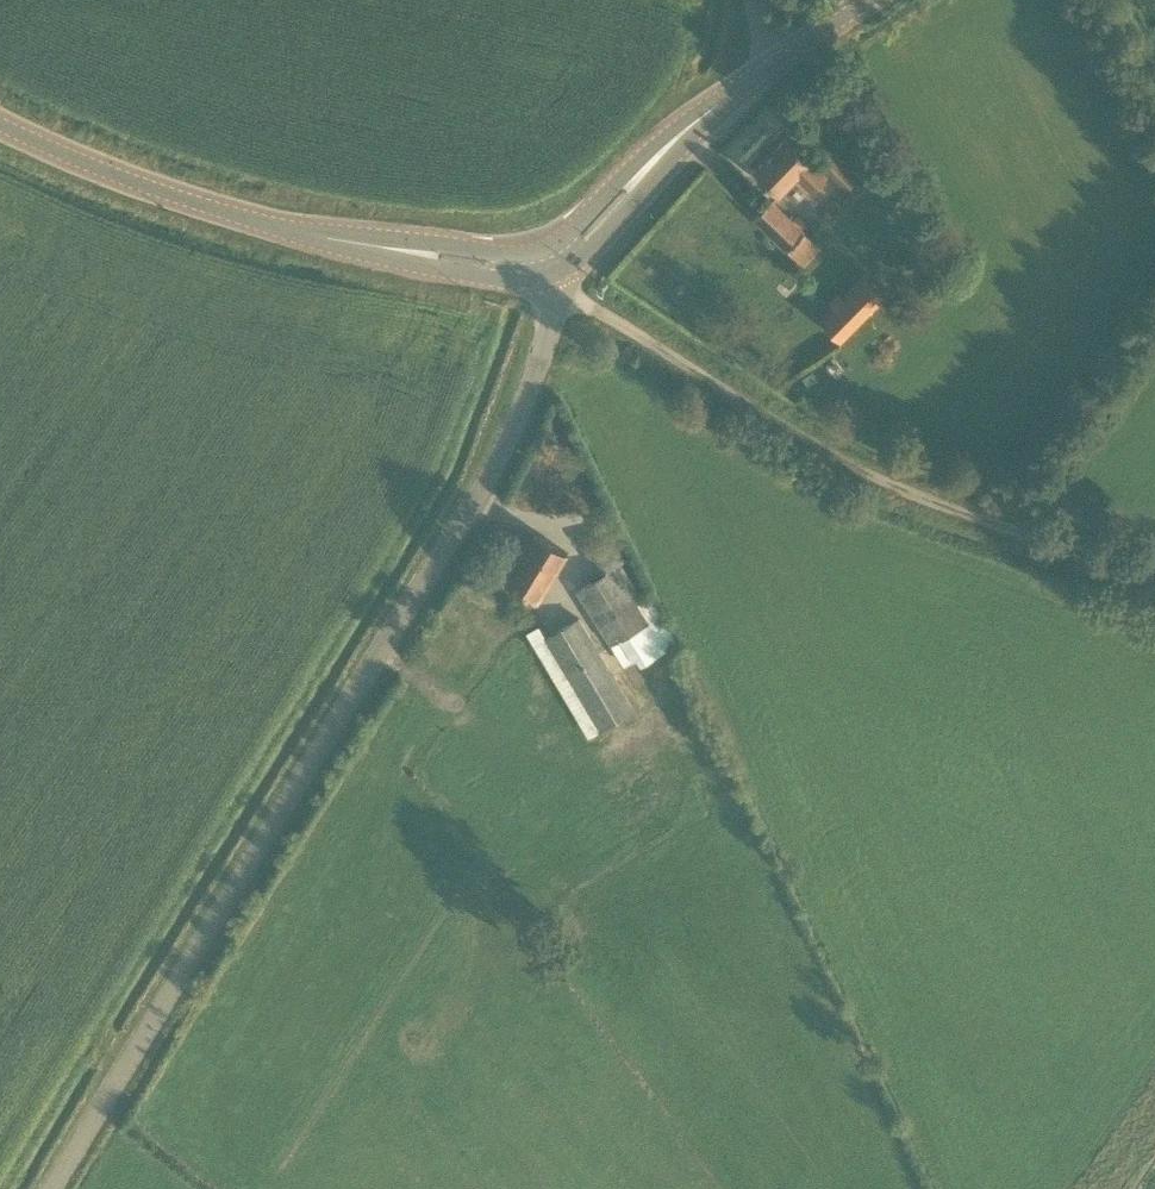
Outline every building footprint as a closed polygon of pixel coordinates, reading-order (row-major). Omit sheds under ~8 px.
[(827,175),(822,171),(787,137),(754,171),(779,195),(795,178),(810,192),(827,175)] [(858,177),(832,151),(820,162),(847,188),(858,177)] [(804,232),(770,199),(753,217),(787,250),(804,232)] [(865,276),(820,322),(839,341),(884,295),(865,276)] [(565,551),(534,533),(504,581),(534,600),(565,551)] [(587,545),(605,574),(576,592),(609,646),(620,640),(636,666),(675,641),(645,593),(640,596),(619,563),(624,560),(607,533),(587,545)] [(526,635),(588,738),(634,710),(579,618),(543,639),(537,628),(526,635)]
